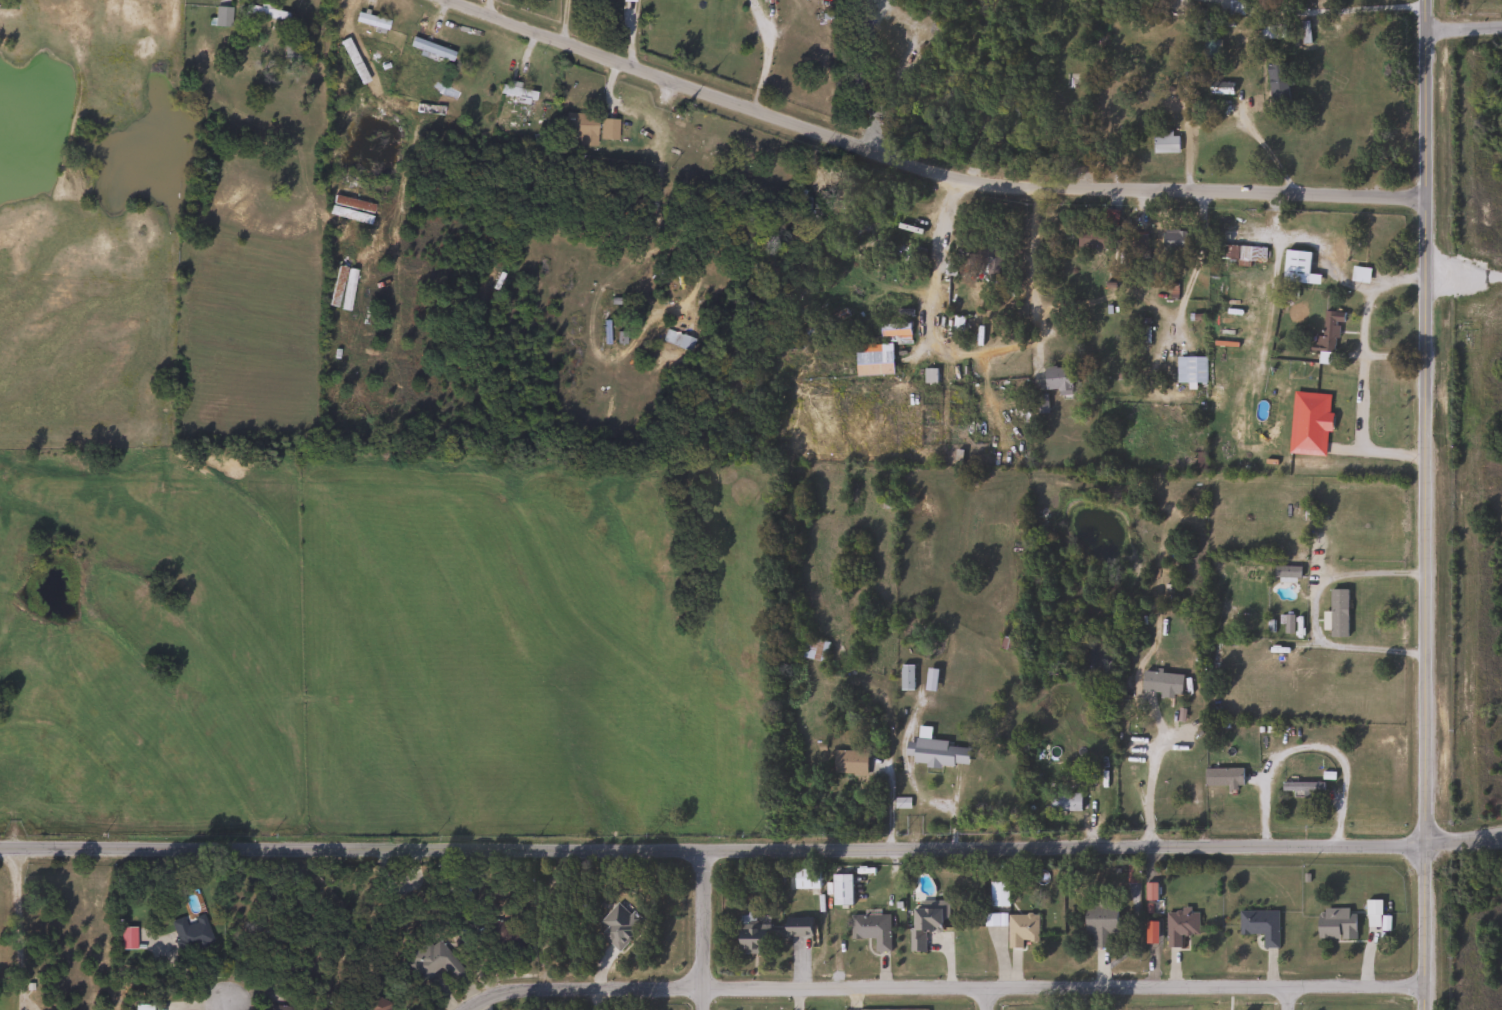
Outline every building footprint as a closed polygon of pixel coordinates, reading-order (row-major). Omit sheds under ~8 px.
[(244,12),(246,3),(287,14),(284,22),(244,12)] [(212,27),(213,6),(229,7),(228,27),(212,27)] [(387,22),(384,30),(353,21),(355,12),(387,22)] [(447,63),(406,45),(411,35),(452,53),(447,63)] [(1237,41),(1237,49),(1201,49),(1201,41),(1237,41)] [(1269,102),(1267,64),(1285,63),(1287,101),(1269,102)] [(534,91),(532,100),(495,93),(497,85),(534,91)] [(593,114),(592,147),(574,146),(574,137),(560,137),(561,113),(593,114)] [(596,141),(596,119),(614,119),(614,141),(596,141)] [(1152,153),(1152,133),(1168,133),(1168,135),(1179,135),(1179,153),(1152,153)] [(1103,224),(1105,209),(1116,210),(1115,225),(1103,224)] [(1187,231),(1185,251),(1161,249),(1163,229),(1187,231)] [(1113,230),(1113,248),(1077,248),(1077,230),(1113,230)] [(1132,232),(1146,232),(1147,259),(1132,259),(1132,232)] [(1265,246),(1265,261),(1212,260),(1212,245),(1265,246)] [(1309,252),(1307,274),(1319,275),(1318,284),(1281,281),(1283,250),(1309,252)] [(1368,269),(1366,282),(1349,280),(1351,266),(1368,269)] [(1318,364),(1318,351),(1309,351),(1309,336),(1322,336),(1322,311),(1337,311),(1337,364),(1318,364)] [(879,336),(879,322),(909,322),(909,336),(879,336)] [(668,344),(674,332),(693,341),(687,354),(668,344)] [(854,352),(861,352),(861,344),(891,344),(891,374),(854,375),(854,352)] [(1176,383),(1176,356),(1206,356),(1206,383),(1176,383)] [(1069,393),(1057,393),(1057,389),(1042,389),(1042,367),(1069,367),(1069,393)] [(1273,577),(1273,566),(1300,566),(1300,577),(1273,577)] [(1329,637),(1329,589),(1347,589),(1347,637),(1329,637)] [(823,662),(801,656),(806,636),(829,642),(823,662)] [(899,689),(899,664),(913,664),(913,689),(899,689)] [(1183,675),(1179,696),(1151,691),(1155,670),(1183,675)] [(967,767),(913,763),(916,728),(928,729),(927,741),(969,744),(967,767)] [(833,774),(833,750),(866,750),(866,774),(833,774)] [(1243,768),(1243,786),(1204,786),(1204,768),(1243,768)] [(1281,792),(1281,782),(1322,782),(1322,792),(1281,792)] [(1080,792),(1080,810),(1049,810),(1049,792),(1080,792)] [(793,869),(817,869),(817,888),(793,888),(793,869)] [(850,904),(831,904),(831,874),(850,874),(850,904)] [(1008,906),(989,906),(989,882),(1008,882),(1008,906)] [(598,922),(617,900),(643,922),(618,951),(598,934),(604,927),(598,922)] [(947,920),(941,920),(941,930),(924,931),(924,952),(911,952),(910,900),(947,900),(947,920)] [(1379,900),(1379,926),(1365,926),(1365,900),(1379,900)] [(1083,934),(1083,901),(1115,901),(1115,947),(1091,947),(1091,934),(1083,934)] [(1354,938),(1316,938),(1316,908),(1354,908),(1354,938)] [(1165,910),(1198,910),(1198,934),(1179,935),(1179,946),(1165,946),(1165,910)] [(1277,910),(1277,948),(1261,948),(1261,934),(1238,934),(1238,910),(1277,910)] [(202,912),(210,944),(177,953),(169,921),(202,912)] [(984,913),(998,914),(998,926),(984,925),(984,913)] [(889,914),(889,951),(874,951),(874,938),(850,938),(849,914),(889,914)] [(1037,941),(1022,941),(1022,948),(1007,948),(1007,914),(1037,914),(1037,941)] [(737,952),(737,916),(765,916),(765,952),(737,952)] [(809,936),(784,936),(784,918),(809,918),(809,936)] [(134,926),(134,948),(119,948),(119,926),(134,926)] [(439,939),(464,976),(452,984),(440,967),(418,982),(402,959),(427,942),(429,946),(439,939)] [(390,1004),(386,1009),(361,1009),(372,993),(390,1004)]
